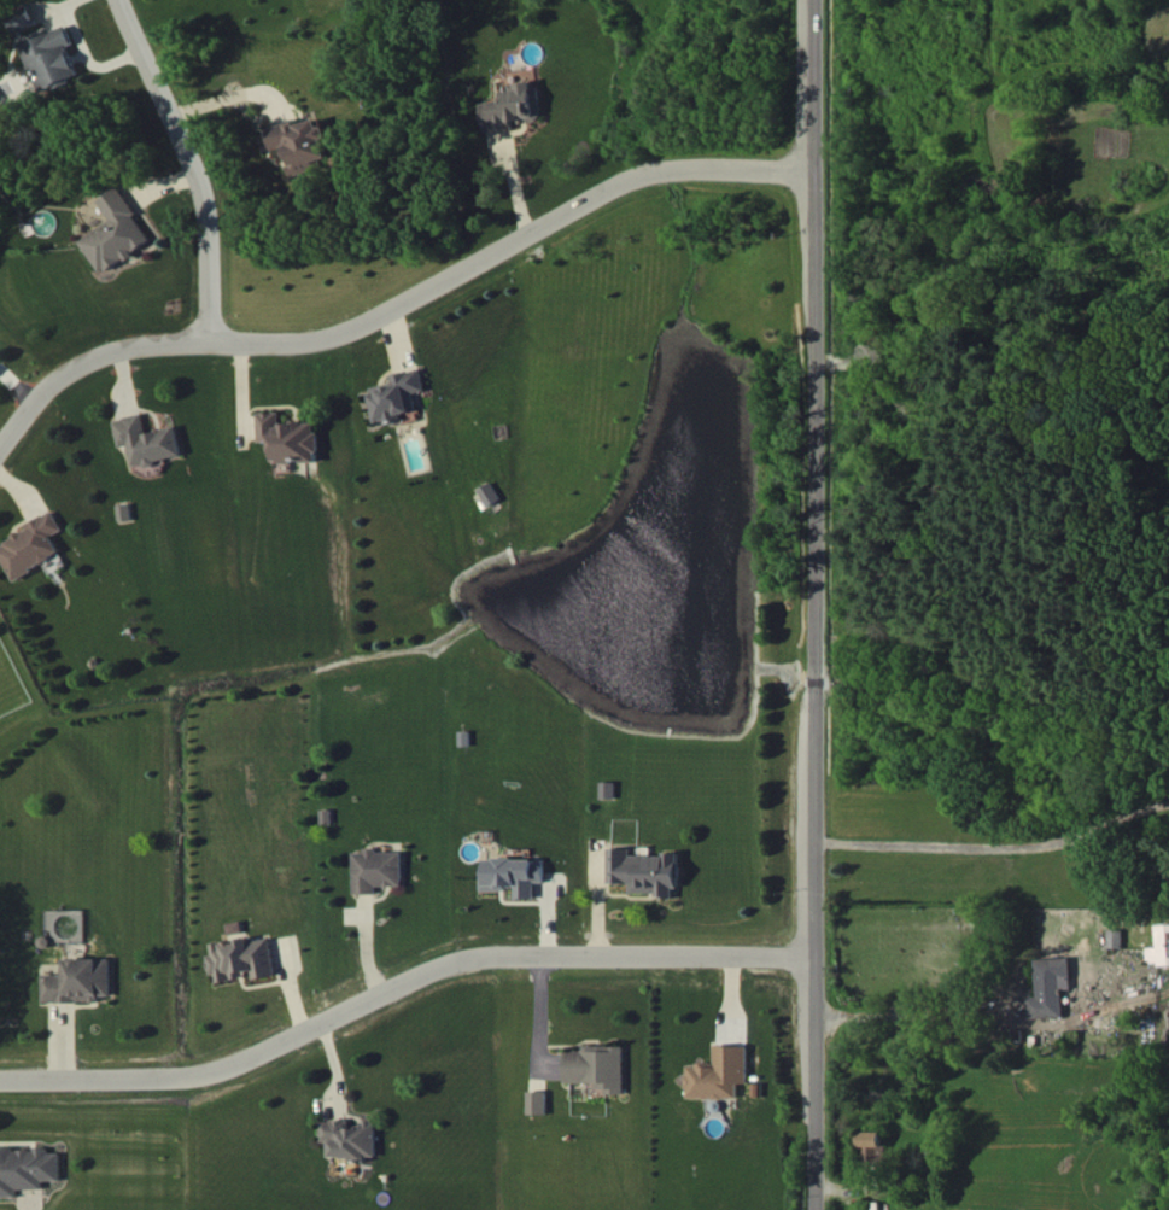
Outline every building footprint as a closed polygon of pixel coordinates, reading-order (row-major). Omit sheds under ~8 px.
[(40,24),(30,2),(8,12),(17,33),(40,24)] [(23,44),(37,78),(42,91),(82,74),(70,46),(77,44),(69,25),(23,44)] [(482,102),(485,131),(514,128),(513,123),(543,119),(538,82),(504,86),(505,99),(482,102)] [(293,175),(332,166),(321,118),(298,124),(297,121),(269,127),(275,150),(286,148),(293,175)] [(113,219),(81,240),(103,274),(155,240),(120,187),(100,200),(113,219)] [(426,390),(421,367),(392,373),(394,384),(367,390),(374,422),(403,416),(402,413),(418,409),(414,393),(426,390)] [(260,441),(273,440),(273,462),(319,461),(317,421),(281,422),(281,411),(259,412),(260,441)] [(121,447),(130,445),(134,465),(183,456),(177,426),(148,431),(145,413),(116,419),(121,447)] [(501,498),(490,482),(478,490),(490,506),(501,498)] [(63,554),(53,535),(65,529),(55,510),(27,524),(29,529),(0,544),(0,552),(14,579),(63,554)] [(601,799),(616,799),(616,781),(601,781),(601,799)] [(610,883),(632,883),(632,894),(673,894),(673,887),(680,887),(680,854),(632,853),(632,848),(611,848),(610,883)] [(403,885),(403,851),(378,852),(378,850),(354,850),(355,894),(377,893),(377,886),(403,885)] [(537,898),(537,882),(546,882),(546,859),(488,858),(488,877),(483,877),(483,889),(518,889),(517,898),(537,898)] [(1158,947),(1148,947),(1149,964),(1168,964),(1168,924),(1157,924),(1158,947)] [(1109,947),(1123,947),(1124,929),(1109,929),(1109,947)] [(276,975),(271,937),(251,940),(251,937),(212,943),(213,953),(210,954),(214,981),(235,979),(234,978),(252,976),(252,979),(276,975)] [(113,958),(67,957),(66,974),(45,973),(44,1000),(102,1002),(102,995),(112,995),(113,958)] [(1037,996),(1028,996),(1029,1018),(1064,1017),(1063,988),(1073,988),(1072,957),(1036,958),(1037,996)] [(567,1083),(606,1083),(606,1094),(626,1094),(626,1045),(584,1044),(584,1050),(567,1050),(567,1083)] [(749,1044),(715,1044),(716,1063),(688,1063),(688,1098),(739,1097),(739,1083),(749,1083),(749,1044)] [(548,1091),(530,1091),(530,1114),(548,1114),(548,1091)] [(378,1123),(351,1123),(351,1119),(322,1119),(322,1141),(332,1141),(332,1157),(378,1158),(378,1123)] [(882,1131),(862,1131),(861,1160),(881,1161),(882,1131)] [(61,1152),(51,1152),(50,1147),(0,1149),(0,1197),(19,1196),(19,1188),(45,1188),(45,1180),(62,1179),(61,1152)]
